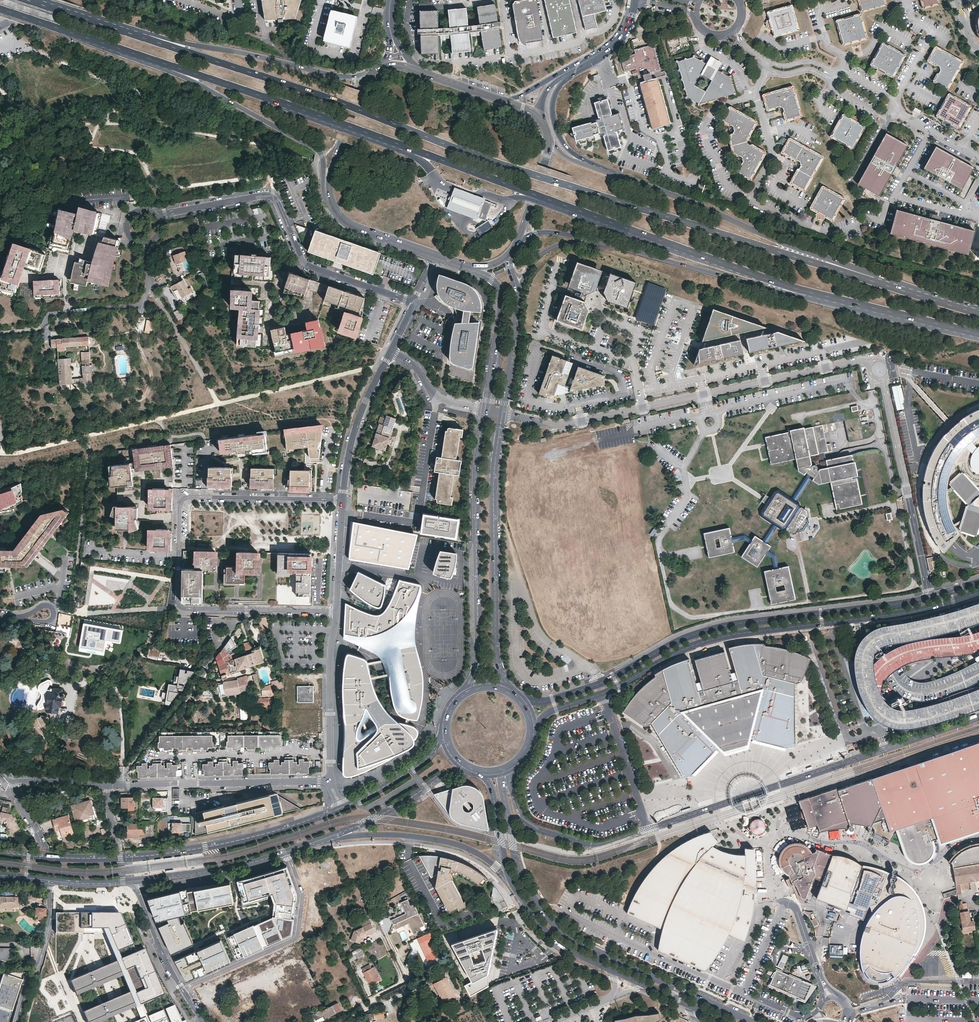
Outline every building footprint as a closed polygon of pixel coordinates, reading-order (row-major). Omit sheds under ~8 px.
[(265,20),(277,19),(295,19),(301,0),(262,0),(265,20)] [(512,1),(517,33),(518,36),(518,38),(519,39),(520,41),(520,42),(521,43),(522,44),(523,44),(524,45),(525,45),(526,45),(527,46),(527,43),(543,40),(537,0),(520,0),(512,1)] [(553,38),(577,33),(569,0),(544,0),(553,38)] [(586,30),(598,28),(594,14),(606,10),(603,0),(578,0),(586,30)] [(860,3),(860,4),(859,5),(859,6),(861,7),(862,11),(861,13),(863,14),(864,12),(866,11),(869,12),(870,10),(872,9),(874,11),(876,9),(878,8),(880,9),(881,7),(884,6),(886,7),(887,6),(885,4),(884,2),(885,0),(859,0),(860,3)] [(920,1),(922,2),(923,6),(922,8),(924,9),(925,7),(929,6),(931,7),(932,5),(936,4),(938,5),(939,3),(937,2),(937,0),(920,0),(920,1)] [(494,4),(477,7),(479,24),(481,32),(484,50),(501,47),(498,29),(497,29),(497,27),(500,27),(499,22),(496,22),(496,21),(497,20),(494,4)] [(770,18),(769,20),(771,21),(772,27),(771,29),(773,30),(774,34),(773,36),(775,37),(776,35),(778,34),(781,35),(782,33),(784,33),(786,34),(787,32),(790,31),(792,32),(793,30),(796,29),(798,30),(799,29),(797,28),(796,25),(797,23),(795,22),(794,19),(795,17),(794,16),(793,13),(794,11),(792,10),(791,8),(792,6),(790,5),(789,7),(787,7),(785,6),(784,8),(780,9),(778,8),(778,10),(775,11),(773,10),(772,11),(769,12),(767,11),(766,13),(768,14),(770,18)] [(449,10),(448,10),(450,28),(450,35),(452,53),(471,51),(469,34),(468,26),(466,8),(449,10)] [(358,17),(331,10),(323,41),(350,47),(358,17)] [(438,11),(419,11),(420,29),(418,29),(418,34),(421,34),(421,36),(420,36),(421,54),(439,54),(439,36),(438,29),(438,11)] [(849,43),(851,44),(852,42),(857,40),(859,41),(861,39),(865,38),(867,39),(868,38),(865,36),(865,34),(866,32),(864,31),(863,28),(864,26),(862,25),(861,22),(863,20),(861,19),(860,16),(861,15),(859,14),(858,15),(855,16),(853,15),(852,17),(850,18),(848,17),(847,19),(844,19),(842,18),(841,20),(838,21),(836,20),(835,22),(837,23),(838,25),(837,27),(839,28),(840,31),(838,33),(841,34),(841,37),(840,39),(842,41),(843,43),(842,45),(843,46),(845,44),(849,43)] [(479,24),(468,26),(469,34),(470,33),(479,32),(481,32),(479,24)] [(903,57),(905,56),(905,54),(903,55),(900,53),(899,51),(898,52),(895,50),(894,48),(892,49),(889,47),(889,45),(887,46),(884,44),(883,42),(882,43),(882,45),(881,47),(879,48),(879,50),(878,53),(876,53),(876,56),(875,58),(873,59),(873,61),(872,63),(870,63),(870,66),(873,65),(876,67),(877,69),(879,69),(884,72),(885,74),(887,73),(891,75),(891,77),(893,77),(893,75),(894,72),(896,72),(896,70),(897,67),(899,66),(899,64),(900,62),(902,61),(901,59),(903,57)] [(636,69),(636,70),(637,74),(639,82),(656,77),(665,75),(664,71),(661,71),(654,48),(653,48),(650,46),(650,45),(634,49),(635,53),(627,55),(629,59),(621,61),(624,72),(636,69)] [(961,62),(963,62),(962,60),(961,61),(957,58),(956,57),(954,57),(950,55),(950,53),(947,53),(944,51),(943,49),(941,50),(937,48),(936,46),(934,46),(935,48),(933,52),(931,53),(931,54),(929,59),(927,59),(928,61),(930,61),(934,63),(934,65),(936,64),(939,66),(940,70),(938,73),(937,73),(937,75),(935,79),(933,80),(934,81),(935,81),(939,83),(940,85),(942,85),(946,87),(947,89),(949,88),(948,86),(950,82),(952,82),(952,80),(954,76),(956,75),(955,73),(957,69),(959,69),(959,67),(961,62)] [(687,59),(685,58),(685,60),(678,61),(677,60),(676,62),(678,63),(679,69),(678,71),(680,72),(682,78),(681,80),(683,81),(685,87),(683,89),(685,90),(687,96),(685,98),(686,99),(688,98),(698,103),(698,105),(700,106),(701,103),(706,102),(708,103),(709,101),(715,99),(717,100),(718,98),(725,96),(727,97),(728,95),(734,94),(735,95),(736,93),(734,92),(733,87),(734,85),(732,84),(730,78),(732,76),(731,75),(729,76),(724,73),(723,71),(721,72),(716,69),(708,65),(703,62),(702,60),(700,60),(695,57),(695,55),(693,55),(693,57),(687,59)] [(713,57),(708,65),(716,69),(720,61),(713,57)] [(667,124),(655,79),(642,83),(655,128),(658,127),(661,126),(664,125),(667,124)] [(657,79),(655,79),(667,124),(670,124),(657,79)] [(652,129),(655,128),(642,83),(640,84),(639,84),(652,129)] [(792,88),(793,86),(791,85),(791,87),(787,89),(784,87),(783,89),(779,91),(777,89),(776,92),(772,93),(770,92),(769,94),(765,95),(763,94),(762,95),(764,96),(765,101),(764,103),(766,104),(767,108),(766,110),(767,111),(769,109),(773,108),(775,109),(776,107),(779,106),(783,108),(784,111),(782,113),(784,114),(785,118),(784,120),(786,121),(787,119),(792,118),(793,119),(795,117),(799,116),(801,117),(802,115),(800,114),(799,110),(800,108),(798,107),(797,104),(798,101),(796,100),(794,96),(795,94),(793,92),(792,88)] [(969,107),(971,107),(970,105),(968,105),(966,104),(965,102),(963,102),(960,101),(960,99),(958,99),(955,98),(955,96),(953,97),(950,95),(950,93),(948,94),(948,96),(947,99),(945,99),(945,101),(944,104),(942,104),(942,106),(941,109),(939,109),(939,111),(938,114),(936,115),(937,117),(938,116),(942,118),(943,120),(945,120),(950,123),(951,124),(953,124),(957,126),(957,128),(959,127),(959,125),(960,123),(962,122),(962,120),(963,118),(965,117),(965,115),(966,113),(968,112),(967,110),(969,107)] [(611,114),(607,99),(601,100),(602,102),(600,102),(600,101),(594,102),(598,117),(600,117),(600,119),(596,120),(597,122),(591,123),(591,122),(572,127),(573,133),(575,133),(575,134),(574,135),(575,141),(594,135),(594,134),(600,133),(600,135),(604,133),(605,135),(603,135),(607,150),(613,149),(613,147),(615,147),(615,148),(620,147),(616,132),(615,132),(615,130),(619,129),(615,115),(611,116),(610,114),(611,114)] [(729,107),(730,109),(727,113),(725,114),(726,116),(724,119),(721,120),(722,122),(724,122),(728,124),(729,125),(731,125),(733,126),(734,131),(733,133),(731,134),(732,136),(730,139),(728,139),(728,141),(731,141),(732,144),(730,146),(732,147),(733,151),(732,151),(732,153),(734,152),(736,154),(737,156),(739,155),(742,157),(743,161),(741,164),(740,165),(740,167),(738,170),(736,171),(736,173),(738,172),(742,174),(743,176),(745,176),(749,178),(749,180),(751,179),(751,178),(753,174),(755,173),(754,171),(757,167),(759,166),(758,164),(760,160),(762,160),(762,158),(764,154),(766,153),(765,152),(763,152),(759,150),(759,148),(757,148),(753,146),(752,144),(750,145),(747,143),(746,140),(748,136),(750,136),(749,134),(752,130),(754,129),(753,127),(755,124),(757,123),(757,121),(754,122),(751,120),(750,117),(748,118),(744,116),(744,114),(741,115),(738,112),(737,110),(735,111),(731,109),(731,106),(729,107)] [(859,123),(858,121),(856,122),(851,119),(850,117),(848,118),(844,115),(844,113),(842,114),(842,116),(841,119),(839,119),(839,121),(838,124),(836,124),(836,126),(835,129),(833,129),(833,132),(832,134),(830,135),(831,137),(833,136),(835,138),(836,140),(838,139),(841,140),(841,143),(843,142),(846,143),(846,145),(848,145),(851,146),(851,148),(853,148),(853,146),(854,143),(856,143),(856,141),(857,138),(859,137),(859,135),(860,133),(862,132),(862,130),(863,128),(865,127),(864,125),(863,126),(859,123)] [(908,145),(886,132),(857,183),(879,196),(891,174),(891,173),(895,166),(896,166),(908,145)] [(819,162),(821,159),(823,158),(823,156),(820,156),(817,154),(816,152),(814,153),(810,151),(810,148),(807,149),(804,147),(803,145),(801,146),(797,144),(796,141),(794,142),(791,140),(790,137),(788,138),(789,140),(786,144),(784,144),(785,147),(783,151),(781,151),(781,153),(783,152),(787,155),(788,157),(790,156),(794,158),(794,161),(797,160),(799,162),(800,165),(799,168),(797,169),(797,171),(795,175),(793,175),(794,177),(791,181),(789,182),(790,184),(792,183),(796,185),(796,188),(799,187),(802,189),(803,191),(805,191),(804,188),(806,185),(809,184),(808,182),(810,178),(812,177),(812,175),(814,171),(816,171),(815,169),(817,165),(819,165),(819,162)] [(953,155),(936,146),(924,168),(939,176),(940,176),(942,177),(952,161),(953,158),(953,156),(953,155)] [(962,160),(953,155),(953,156),(953,158),(952,161),(942,177),(946,180),(949,182),(958,165),(960,162),(962,160)] [(974,167),(962,160),(960,162),(958,165),(949,182),(962,189),(974,167)] [(816,211),(817,213),(819,212),(824,215),(825,217),(827,217),(831,219),(831,221),(833,221),(832,218),(833,216),(836,215),(835,213),(836,211),(839,210),(838,208),(839,205),(842,205),(841,202),(842,200),(845,199),(844,197),(842,198),(839,197),(839,195),(837,195),(834,194),(833,192),(831,192),(829,191),(828,188),(826,189),(824,188),(823,186),(821,186),(822,189),(820,191),(818,192),(819,194),(817,196),(815,197),(816,199),(814,202),(812,202),(813,205),(812,207),(810,207),(810,209),(812,209),(816,211)] [(477,220),(478,218),(485,200),(485,199),(480,197),(454,187),(454,189),(451,196),(446,208),(472,218),(477,220)] [(498,205),(485,200),(478,218),(486,221),(491,206),(496,208),(498,205)] [(79,214),(58,209),(49,245),(66,250),(69,241),(70,234),(71,230),(75,231),(75,230),(76,227),(94,231),(97,220),(99,213),(81,208),(79,214)] [(975,230),(940,221),(940,222),(930,219),(931,218),(896,209),(890,233),(968,255),(975,230)] [(308,250),(334,259),(339,259),(345,261),(344,263),(373,273),(383,276),(385,270),(390,272),(388,278),(415,287),(424,269),(380,253),(315,231),(295,224),(306,249),(308,250)] [(94,231),(76,227),(75,230),(75,231),(106,238),(106,237),(107,238),(108,234),(98,232),(94,231)] [(315,230),(315,231),(380,253),(381,252),(379,252),(317,230),(315,230)] [(107,238),(106,237),(106,238),(104,244),(103,243),(102,248),(97,266),(94,266),(92,265),(92,263),(85,260),(84,263),(79,262),(75,261),(71,279),(84,282),(89,282),(98,282),(101,282),(108,284),(118,240),(107,238)] [(19,245),(13,243),(7,260),(16,263),(18,263),(17,264),(21,265),(21,264),(23,265),(23,266),(24,266),(25,263),(36,267),(35,269),(40,271),(46,254),(19,245)] [(334,259),(308,250),(308,251),(309,252),(372,274),(373,274),(373,273),(344,263),(334,259)] [(188,260),(185,251),(173,255),(176,264),(182,262),(187,260),(188,260)] [(234,254),(233,268),(236,268),(236,273),(250,274),(251,274),(251,273),(253,273),(253,274),(258,274),(258,269),(263,270),(268,270),(268,267),(269,256),(255,255),(255,253),(251,253),(251,255),(248,255),(234,254)] [(19,282),(19,286),(21,287),(27,267),(24,266),(23,266),(21,265),(17,264),(16,263),(7,260),(3,271),(20,277),(19,282)] [(578,260),(572,279),(576,288),(588,292),(597,288),(601,275),(597,267),(578,260)] [(0,282),(0,290),(3,291),(3,289),(13,291),(16,292),(17,287),(18,288),(19,286),(19,282),(20,277),(3,271),(0,282)] [(291,273),(298,275),(299,275),(289,271),(285,283),(287,283),(291,273)] [(298,275),(291,273),(287,283),(286,286),(296,290),(302,292),(305,293),(309,279),(298,275)] [(457,320),(456,321),(456,323),(453,339),(451,349),(450,353),(450,357),(451,361),(452,363),(455,365),(475,371),(479,334),(482,317),(481,309),(480,301),(479,293),(477,291),(474,288),(469,285),(462,282),(456,280),(439,274),(436,281),(436,284),(436,289),(437,294),(440,298),(443,300),(449,303),(452,305),(453,307),(454,308),(455,309),(456,311),(456,313),(457,315),(457,316),(457,318),(457,320)] [(628,306),(637,281),(618,274),(610,278),(605,291),(609,299),(628,306)] [(188,290),(183,279),(172,285),(176,293),(179,291),(181,296),(182,297),(190,293),(190,292),(188,290)] [(60,280),(33,281),(33,286),(34,286),(35,292),(35,293),(40,293),(41,296),(41,297),(54,296),(54,292),(60,292),(59,291),(60,285),(61,285),(60,280)] [(348,292),(329,286),(327,292),(324,300),(346,307),(346,309),(351,310),(349,313),(345,315),(340,330),(356,335),(362,316),(359,315),(360,313),(356,312),(357,309),(363,311),(365,297),(351,293),(350,297),(346,296),(348,292)] [(232,289),(231,308),(239,308),(237,344),(244,345),(244,346),(251,346),(251,345),(256,346),(257,332),(257,328),(259,328),(259,324),(257,323),(258,316),(258,313),(254,312),(255,309),(258,309),(259,300),(250,299),(250,296),(250,290),(232,289)] [(586,301),(572,295),(565,299),(558,319),(583,328),(590,309),(586,301)] [(731,334),(767,326),(714,308),(703,340),(727,335),(727,334),(731,334)] [(319,318),(312,319),(312,320),(308,321),(308,323),(309,323),(309,324),(308,324),(309,327),(308,327),(288,331),(286,332),(286,329),(284,329),(284,328),(284,327),(279,328),(279,327),(271,328),(271,329),(275,347),(277,355),(324,344),(320,325),(319,318)] [(144,332),(151,333),(153,320),(146,319),(144,332)] [(767,334),(748,338),(749,342),(750,342),(750,343),(749,343),(751,352),(772,347),(776,346),(777,346),(805,340),(780,331),(777,332),(777,333),(767,335),(767,334)] [(80,337),(61,338),(62,347),(65,346),(81,345),(80,337)] [(61,338),(51,339),(51,348),(57,347),(57,350),(65,350),(65,346),(62,347),(61,338)] [(742,343),(741,339),(723,343),(723,344),(713,346),(701,348),(695,364),(718,359),(718,358),(719,358),(723,357),(724,358),(744,353),(742,344),(742,345),(741,343),(742,343)] [(90,359),(89,351),(86,351),(81,352),(81,360),(90,359)] [(566,360),(552,355),(539,393),(548,396),(554,395),(558,383),(565,385),(568,374),(562,372),(566,360)] [(70,358),(58,358),(59,367),(71,367),(70,358)] [(578,366),(569,391),(605,384),(603,375),(578,366)] [(71,367),(59,367),(60,385),(72,384),(71,367)] [(91,373),(83,373),(83,383),(92,383),(91,373)] [(901,384),(892,386),(897,410),(905,409),(905,402),(901,384)] [(943,552),(959,533),(953,523),(949,514),(947,506),(946,498),(946,490),(948,478),(951,467),(957,456),(965,446),(968,443),(971,440),(976,437),(978,435),(978,409),(973,411),(966,416),(959,421),(953,426),(944,434),(935,447),(932,454),(928,463),(925,471),(924,479),(923,489),(923,499),(924,510),(927,519),(929,528),(933,535),(938,543),(943,552)] [(385,418),(380,416),(377,423),(379,423),(371,446),(385,451),(388,443),(390,443),(391,440),(388,439),(395,418),(386,415),(385,418)] [(866,439),(862,417),(847,420),(851,442),(866,439)] [(829,424),(825,425),(830,448),(833,448),(829,424)] [(854,455),(828,460),(829,468),(821,469),(821,470),(819,469),(819,468),(819,466),(818,465),(816,465),(815,466),(814,466),(813,465),(814,464),(812,456),(834,452),(833,448),(830,448),(825,425),(803,429),(767,437),(772,464),(797,459),(800,471),(806,475),(808,473),(810,474),(795,498),(781,489),(776,490),(772,497),(767,504),(762,512),(763,517),(775,525),(764,542),(756,537),(753,541),(745,536),(733,538),(731,528),(705,533),(710,558),(736,553),(734,543),(745,540),(751,544),(743,557),(758,568),(767,555),(773,559),(775,570),(766,572),(772,605),(797,600),(790,567),(780,569),(777,556),(769,551),(772,547),(768,544),(779,528),(783,531),(788,530),(788,531),(794,535),(798,534),(800,530),(802,531),(804,530),(809,523),(808,520),(807,520),(810,515),(810,512),(803,508),(802,508),(802,503),(798,500),(814,477),(816,478),(814,481),(821,485),(832,482),(838,510),(864,505),(862,495),(857,470),(854,455)] [(323,426),(285,431),(287,449),(308,447),(310,458),(319,458),(323,426)] [(448,428),(448,430),(445,430),(442,456),(437,455),(435,471),(439,472),(435,499),(437,499),(436,501),(437,501),(437,502),(438,502),(452,504),(453,497),(451,497),(454,474),(459,475),(460,470),(455,469),(456,459),(460,436),(462,437),(463,429),(450,427),(449,427),(448,427),(448,428)] [(222,438),(224,454),(231,453),(231,454),(238,453),(242,453),(245,452),(245,454),(253,453),(253,451),(260,451),(264,450),(264,452),(267,451),(265,433),(257,434),(245,435),(238,436),(229,437),(222,438)] [(968,443),(965,446),(973,453),(975,450),(977,448),(971,440),(968,443)] [(171,444),(133,449),(135,469),(167,465),(166,463),(173,462),(171,444)] [(977,448),(975,450),(973,453),(972,457),(971,460),(971,464),(972,467),(973,469),(975,471),(978,472),(978,446),(977,448)] [(167,465),(135,469),(135,471),(150,469),(150,470),(159,468),(174,466),(173,464),(173,462),(166,463),(167,465)] [(110,467),(112,487),(118,486),(129,485),(130,485),(130,481),(133,481),(131,469),(131,464),(125,465),(125,464),(114,465),(114,467),(110,467)] [(210,467),(209,489),(231,490),(231,477),(230,477),(230,473),(230,467),(210,467)] [(251,477),(251,490),(274,490),(274,474),(272,474),(273,468),(253,468),(253,474),(253,477),(251,477)] [(291,470),(290,483),(290,488),(290,491),(311,491),(312,484),(312,478),(312,470),(305,470),(291,470)] [(963,473),(951,484),(954,487),(955,486),(969,502),(960,528),(975,533),(978,521),(978,491),(963,473)] [(23,501),(21,496),(19,496),(19,494),(23,492),(20,483),(0,490),(0,510),(1,509),(2,511),(10,510),(23,501)] [(172,509),(173,490),(153,490),(153,492),(150,492),(150,497),(150,508),(157,508),(157,511),(162,511),(162,509),(162,508),(164,508),(164,509),(172,509)] [(763,502),(767,504),(772,497),(768,495),(765,498),(763,502)] [(124,507),(117,507),(117,514),(116,529),(130,529),(134,529),(134,531),(139,530),(138,521),(135,520),(137,506),(124,507)] [(44,540),(48,534),(51,536),(52,534),(56,529),(53,527),(57,523),(64,513),(61,511),(43,515),(38,522),(36,525),(31,530),(24,539),(22,542),(18,548),(15,552),(10,552),(10,564),(14,564),(14,566),(24,566),(26,563),(30,557),(35,552),(37,554),(39,552),(43,547),(40,545),(44,540)] [(60,525),(69,513),(64,513),(57,523),(60,525)] [(423,513),(420,532),(436,534),(437,534),(438,532),(441,533),(441,535),(443,535),(447,535),(447,537),(456,539),(459,518),(423,513)] [(357,521),(350,520),(348,559),(408,569),(414,533),(379,526),(357,521)] [(24,539),(31,530),(30,529),(23,538),(24,539)] [(171,552),(172,533),(162,533),(162,531),(157,531),(157,533),(152,533),(152,531),(149,530),(149,534),(149,545),(149,552),(157,552),(157,551),(165,551),(165,552),(171,552)] [(410,569),(416,534),(414,533),(408,569),(409,569),(410,569)] [(203,585),(204,569),(206,569),(211,569),(212,566),(215,566),(215,553),(210,553),(207,553),(207,551),(196,551),(196,558),(196,560),(198,560),(198,563),(195,563),(195,569),(185,569),(185,591),(183,591),(182,603),(192,603),(192,601),(197,602),(203,602),(203,589),(201,589),(201,585),(203,585)] [(257,567),(258,554),(252,554),(250,554),(250,552),(239,552),(238,566),(227,566),(227,568),(227,573),(224,573),(224,582),(229,582),(229,584),(235,584),(235,582),(245,582),(245,573),(242,573),(242,570),(245,570),(252,570),(252,567),(257,567)] [(436,570),(435,573),(437,574),(439,575),(440,576),(442,576),(443,577),(443,574),(444,556),(444,553),(442,552),(441,555),(439,559),(438,561),(437,564),(436,567),(436,570)] [(307,553),(281,553),(281,556),(278,556),(278,564),(280,564),(280,569),(278,569),(278,574),(290,574),(290,573),(290,570),(297,571),(297,573),(297,574),(301,574),(301,580),(297,580),(297,591),(299,592),(299,595),(311,595),(311,555),(307,555),(307,553)] [(443,574),(451,575),(451,573),(451,570),(452,568),(452,566),(452,563),(452,561),(452,559),(452,556),(444,556),(443,574)] [(936,561),(935,556),(928,558),(930,570),(935,569),(933,562),(936,561)] [(359,571),(350,588),(355,593),(357,594),(362,582),(359,571)] [(387,585),(359,571),(362,582),(384,593),(387,585)] [(344,628),(344,638),(365,648),(368,650),(373,652),(376,654),(379,656),(380,658),(381,660),(382,662),(384,666),(385,670),(386,673),(389,687),(392,696),(393,701),(394,703),(394,705),(395,706),(395,708),(396,710),(397,711),(399,713),(402,715),(404,716),(408,717),(410,718),(413,718),(419,719),(420,714),(420,710),(421,708),(421,703),(422,699),(422,695),(421,691),(421,688),(419,678),(418,672),(416,665),(415,659),(413,653),(411,645),(410,638),(410,633),(409,630),(410,626),(410,623),(411,618),(412,612),(414,607),(416,603),(417,599),(420,593),(420,590),(421,589),(421,588),(421,587),(421,586),(420,585),(419,584),(418,584),(417,583),(414,582),(412,582),(400,579),(397,586),(394,593),(388,607),(387,608),(385,610),(384,611),(383,612),(382,613),(380,614),(378,615),(377,615),(375,614),(374,614),(372,614),(365,612),(359,609),(355,607),(350,605),(346,603),(344,628)] [(379,604),(384,593),(362,582),(357,594),(379,604)] [(387,587),(387,585),(384,593),(379,604),(378,606),(379,605),(380,603),(381,602),(382,600),(384,598),(385,595),(385,593),(386,590),(387,587)] [(415,659),(416,665),(415,653),(414,636),(415,623),(416,613),(418,604),(419,598),(420,593),(417,599),(416,603),(414,607),(412,612),(411,618),(410,623),(410,626),(409,630),(410,633),(410,638),(411,645),(413,653),(415,659)] [(378,606),(379,604),(357,594),(360,597),(364,600),(366,601),(369,603),(372,605),(373,606),(376,606),(377,606),(378,606)] [(269,631),(266,617),(259,619),(262,633),(269,631)] [(79,648),(102,652),(104,640),(121,643),(123,628),(83,621),(79,648)] [(230,648),(227,643),(224,647),(220,652),(225,662),(227,661),(233,659),(227,650),(230,648)] [(250,643),(243,645),(245,651),(250,649),(251,647),(250,643)] [(629,702),(623,711),(641,724),(642,725),(644,725),(647,725),(649,724),(651,722),(684,777),(692,773),(718,747),(717,744),(750,735),(750,738),(789,748),(795,746),(794,682),(796,683),(798,683),(800,681),(802,680),(811,659),(799,653),(791,650),(778,647),(764,645),(764,643),(754,643),(746,644),(737,645),(729,647),(730,651),(725,652),(724,651),(695,659),(695,661),(690,662),(689,658),(679,661),(671,665),(662,669),(655,674),(655,676),(647,682),(638,692),(629,702)] [(159,657),(161,650),(160,647),(159,646),(155,646),(154,649),(149,648),(148,656),(159,657)] [(258,649),(253,650),(251,650),(251,653),(246,654),(233,659),(227,661),(230,673),(250,666),(254,665),(262,663),(258,649)] [(218,655),(216,658),(219,665),(225,662),(220,652),(218,655)] [(354,654),(355,654),(350,652),(349,652),(348,652),(347,652),(346,653),(346,654),(346,655),(344,668),(345,666),(345,664),(346,661),(346,659),(347,657),(347,656),(348,655),(349,655),(350,655),(351,654),(352,654),(354,654)] [(347,656),(347,657),(346,659),(346,661),(345,664),(345,666),(344,668),(344,670),(344,673),(344,674),(343,682),(343,690),(343,695),(343,702),(342,707),(342,714),(343,718),(343,720),(344,722),(344,723),(345,724),(346,725),(347,725),(348,726),(349,726),(350,726),(351,726),(352,726),(353,726),(354,726),(355,726),(356,725),(358,725),(360,724),(366,719),(369,716),(371,714),(372,712),(373,710),(373,707),(374,702),(374,701),(374,696),(374,692),(373,689),(373,684),(371,678),(371,676),(370,673),(370,670),(370,669),(369,668),(369,666),(369,665),(368,663),(367,661),(366,659),(364,658),(363,657),(361,656),(360,655),(357,655),(355,654),(354,654),(352,654),(351,654),(350,655),(349,655),(348,655),(347,656)] [(225,662),(219,665),(223,679),(227,677),(227,674),(230,673),(227,661),(225,662)] [(187,670),(183,669),(182,677),(177,677),(176,685),(171,684),(170,689),(171,690),(170,699),(174,700),(179,690),(181,682),(186,683),(190,677),(186,677),(187,670)] [(252,684),(252,681),(248,681),(247,676),(246,676),(238,678),(237,679),(223,682),(224,686),(218,686),(219,689),(248,685),(252,684)] [(389,712),(388,711),(387,710),(386,709),(384,707),(383,705),(382,703),(380,701),(379,699),(378,696),(377,694),(376,691),(373,683),(371,678),(373,684),(373,689),(374,692),(374,696),(374,701),(374,702),(373,707),(373,710),(372,712),(371,714),(369,716),(376,723),(376,724),(379,722),(382,720),(384,720),(387,719),(389,719),(391,720),(398,721),(396,719),(395,718),(393,716),(391,715),(390,714),(389,712)] [(283,687),(281,680),(271,682),(272,685),(273,689),(283,687)] [(252,684),(248,685),(219,689),(219,696),(239,693),(241,693),(241,695),(243,695),(244,698),(249,697),(248,685),(252,684)] [(313,687),(297,687),(297,703),(313,703),(313,687)] [(62,692),(62,689),(55,688),(51,688),(50,693),(47,711),(48,711),(49,714),(51,714),(53,712),(54,712),(58,712),(59,705),(61,705),(62,697),(63,697),(65,696),(65,694),(64,692),(62,692)] [(895,698),(896,699),(891,702),(891,703),(890,704),(891,705),(893,706),(894,705),(898,703),(899,704),(900,703),(901,702),(901,701),(904,699),(902,696),(899,698),(898,697),(895,698)] [(350,744),(352,726),(351,726),(350,726),(349,726),(348,726),(347,725),(346,725),(345,724),(344,723),(344,722),(343,720),(343,718),(342,714),(343,757),(343,751),(343,752),(344,751),(344,750),(345,749),(345,748),(347,746),(350,744)] [(406,746),(410,743),(415,739),(417,736),(418,735),(418,734),(418,733),(419,732),(418,731),(418,730),(418,729),(417,728),(416,727),(415,726),(413,725),(412,725),(409,724),(406,723),(402,722),(400,721),(398,721),(391,720),(389,719),(387,719),(384,720),(382,720),(379,722),(376,724),(372,727),(366,731),(364,733),(362,734),(361,735),(358,737),(356,739),(353,741),(350,744),(347,746),(345,748),(345,749),(344,750),(344,751),(343,752),(343,751),(343,757),(343,770),(343,771),(343,774),(344,774),(344,775),(345,776),(346,776),(347,776),(348,776),(349,776),(351,776),(354,775),(357,774),(361,772),(366,770),(371,767),(377,764),(385,760),(394,755),(395,754),(399,751),(402,749),(406,746)] [(361,733),(361,731),(361,730),(361,728),(362,726),(363,724),(363,722),(364,721),(365,720),(366,719),(360,724),(358,725),(356,725),(355,726),(354,726),(353,726),(352,726),(350,744),(353,741),(356,739),(358,737),(361,735),(362,734),(361,733)] [(735,751),(746,748),(750,738),(750,735),(717,744),(718,747),(723,754),(735,751)] [(212,736),(160,736),(160,742),(159,742),(159,747),(164,747),(164,750),(168,750),(168,752),(172,752),(172,747),(179,747),(179,752),(187,752),(186,747),(193,747),(193,752),(201,752),(201,747),(204,747),(204,750),(208,749),(208,747),(213,747),(213,742),(212,742),(212,736)] [(281,736),(229,736),(229,742),(228,742),(228,747),(233,747),(233,749),(237,749),(237,752),(241,752),(241,747),(247,747),(247,752),(255,752),(255,747),(262,747),(262,752),(270,752),(269,747),(272,747),(272,749),(277,749),(277,747),(282,747),(282,742),(281,742),(281,736)] [(415,739),(410,743),(406,746),(402,749),(399,751),(395,754),(396,754),(397,754),(399,753),(401,752),(404,751),(412,746),(413,746),(414,745),(414,744),(414,743),(415,742),(415,741),(415,740),(415,739)] [(799,800),(802,808),(801,809),(800,811),(800,814),(801,817),(803,819),(806,821),(808,828),(817,825),(819,832),(825,830),(829,830),(833,829),(839,828),(843,828),(848,828),(848,829),(849,830),(850,831),(851,831),(852,831),(853,830),(854,829),(854,827),(855,823),(866,825),(867,825),(868,825),(869,825),(870,826),(872,827),(873,827),(873,828),(874,829),(874,830),(874,831),(874,833),(903,847),(905,851),(905,853),(906,855),(907,856),(909,858),(910,859),(912,860),(915,862),(918,862),(920,862),(922,862),(924,861),(926,860),(929,857),(932,854),(933,851),(933,848),(933,845),(931,840),(939,837),(941,842),(947,840),(951,836),(956,833),(960,831),(967,829),(974,827),(978,826),(978,742),(962,747),(858,783),(837,790),(837,787),(807,797),(807,798),(799,800)] [(275,762),(269,762),(269,767),(271,767),(271,773),(279,773),(279,772),(282,772),(282,773),(297,773),(297,771),(300,771),(300,772),(308,772),(308,766),(309,766),(309,761),(304,762),(304,759),(300,759),(300,765),(297,765),(296,762),(293,762),(293,757),(285,757),(285,762),(282,762),(282,765),(279,765),(279,760),(275,760),(275,762)] [(143,766),(137,766),(137,771),(139,771),(139,777),(147,776),(147,775),(150,775),(150,776),(165,776),(165,775),(168,775),(168,776),(176,776),(176,770),(177,770),(177,765),(172,765),(172,763),(168,763),(168,768),(165,768),(165,765),(161,765),(161,760),(153,761),(153,766),(150,766),(150,768),(147,768),(147,763),(143,763),(143,766)] [(769,792),(768,789),(767,787),(765,783),(761,780),(757,778),(752,776),(748,776),(743,777),(738,779),(735,781),(732,785),(730,789),(728,794),(728,798),(729,802),(729,803),(731,807),(733,809),(734,811),(737,813),(738,814),(742,816),(747,817),(751,817),(756,815),(760,813),(764,810),(767,806),(768,802),(769,797),(769,792)] [(459,786),(434,794),(449,814),(452,816),(455,819),(458,821),(464,823),(489,829),(484,799),(483,796),(482,794),(480,791),(478,789),(476,787),(472,785),(468,784),(464,784),(459,786)] [(224,806),(195,813),(195,835),(231,825),(231,824),(232,824),(233,825),(238,824),(237,822),(239,822),(239,823),(300,808),(275,793),(236,803),(237,804),(225,807),(224,806)] [(134,797),(122,797),(122,808),(128,808),(128,811),(134,811),(134,797)] [(167,811),(167,798),(157,798),(153,798),(153,807),(162,807),(162,808),(162,811),(167,811)] [(91,799),(72,805),(76,820),(81,819),(81,820),(91,818),(91,816),(95,814),(91,799)] [(786,809),(788,818),(794,817),(794,815),(799,814),(798,807),(786,809)] [(1,811),(0,813),(0,820),(3,821),(6,822),(9,827),(16,823),(15,820),(13,817),(11,813),(7,812),(1,811)] [(68,815),(53,819),(57,830),(61,829),(63,836),(73,833),(68,815)] [(749,831),(764,833),(766,820),(751,818),(749,831)] [(138,824),(127,824),(127,834),(145,834),(144,821),(138,821),(138,824)] [(20,829),(17,823),(9,827),(12,833),(20,829)] [(191,831),(191,823),(182,823),(178,823),(173,823),(173,832),(182,832),(182,831),(191,831)] [(830,838),(840,838),(840,830),(829,830),(830,838)] [(712,835),(710,831),(696,836),(692,838),(686,841),(682,844),(678,846),(674,849),(671,851),(667,854),(661,859),(654,866),(648,873),(643,880),(636,891),(635,894),(632,900),(629,906),(627,913),(662,929),(660,938),(659,943),(658,950),(705,971),(705,970),(712,961),(718,952),(722,946),(728,935),(744,942),(747,933),(749,926),(752,917),(753,909),(755,902),(756,890),(756,881),(756,873),(756,868),(755,862),(755,856),(754,848),(745,848),(745,854),(740,854),(735,854),(730,853),(724,851),(718,849),(713,846),(718,841),(715,838),(712,835)] [(789,875),(790,877),(786,879),(790,887),(792,886),(799,900),(804,902),(813,877),(822,881),(832,854),(816,848),(815,851),(812,852),(810,848),(807,845),(803,843),(798,841),(792,842),(785,845),(782,849),(779,855),(779,859),(779,863),(782,869),(785,872),(789,875)] [(952,863),(953,867),(978,863),(978,842),(975,843),(973,843),(971,844),(968,845),(965,847),(963,848),(958,851),(953,855),(948,861),(952,863)] [(423,854),(420,854),(424,862),(427,861),(427,863),(425,864),(432,877),(436,874),(437,877),(436,886),(448,909),(449,909),(451,911),(459,907),(460,909),(466,906),(466,900),(465,900),(464,901),(452,878),(453,878),(450,872),(452,868),(456,869),(460,871),(459,873),(478,885),(485,876),(481,873),(476,869),(466,864),(457,859),(444,856),(439,855),(432,854),(427,854),(423,854)] [(838,854),(832,854),(822,881),(816,898),(846,909),(862,866),(860,864),(857,862),(853,859),(850,858),(843,855),(838,854)] [(953,867),(955,884),(957,894),(960,894),(959,883),(960,883),(961,890),(969,888),(968,882),(974,881),(976,881),(978,880),(978,863),(953,867)] [(894,874),(888,872),(888,873),(885,871),(883,869),(881,868),(879,867),(874,866),(870,865),(866,865),(862,866),(846,909),(853,912),(853,913),(860,916),(859,918),(863,919),(868,906),(869,906),(872,914),(867,922),(863,931),(861,938),(859,951),(859,959),(861,968),(863,974),(866,978),(868,980),(869,978),(872,980),(874,981),(876,982),(878,982),(878,984),(883,984),(885,983),(888,981),(893,978),(899,972),(903,968),(909,960),(912,954),(915,955),(917,952),(921,945),(922,941),(924,936),(925,927),(925,922),(925,916),(923,907),(922,902),(918,895),(914,890),(910,885),(905,881),(899,877),(894,874)] [(249,878),(238,880),(245,904),(261,899),(261,896),(268,894),(271,893),(274,892),(277,901),(275,902),(274,908),(277,908),(276,917),(273,917),(274,919),(268,922),(266,920),(258,923),(259,926),(249,931),(248,928),(243,930),(244,933),(229,939),(236,956),(290,932),(292,918),(294,919),(296,904),(293,904),(295,895),(297,896),(297,895),(295,889),(292,890),(286,871),(288,870),(287,866),(260,875),(249,878)] [(295,889),(288,870),(286,871),(292,890),(295,889)] [(150,901),(157,920),(168,918),(169,921),(162,925),(171,945),(169,946),(172,953),(194,943),(190,935),(188,936),(182,923),(179,915),(178,913),(191,910),(234,902),(230,882),(223,883),(213,885),(191,888),(180,890),(149,898),(150,901)] [(497,889),(494,885),(492,898),(499,910),(508,905),(505,901),(503,896),(500,892),(497,889)] [(956,889),(943,894),(945,898),(957,894),(956,889)] [(17,909),(17,896),(0,895),(0,909),(17,909)] [(393,925),(418,914),(413,901),(409,903),(408,899),(400,903),(404,910),(406,911),(407,913),(406,914),(391,920),(393,925)] [(958,902),(962,921),(963,931),(975,929),(973,921),(970,921),(968,910),(967,910),(966,903),(962,904),(961,901),(958,902)] [(45,919),(45,907),(34,907),(34,918),(45,919)] [(826,918),(835,920),(836,913),(828,911),(826,918)] [(109,928),(118,950),(134,944),(121,913),(56,912),(56,933),(103,933),(102,928),(104,928),(109,928)] [(418,914),(393,925),(394,927),(396,930),(408,924),(411,923),(412,924),(410,927),(413,935),(422,931),(420,928),(424,926),(418,914)] [(292,934),(294,919),(292,918),(290,932),(236,956),(238,959),(292,934)] [(374,928),(369,919),(361,922),(363,927),(354,931),(350,941),(357,943),(360,937),(368,933),(369,930),(374,928)] [(190,935),(184,922),(182,923),(188,936),(190,935)] [(171,945),(162,925),(159,926),(165,939),(169,946),(171,945)] [(496,926),(458,940),(457,934),(455,929),(442,933),(445,943),(452,955),(467,982),(464,984),(470,994),(489,984),(488,984),(487,984),(487,971),(487,970),(490,956),(487,957),(487,944),(493,941),(496,926)] [(368,933),(360,937),(357,943),(360,944),(362,939),(375,932),(374,928),(369,930),(368,933)] [(243,930),(228,937),(229,939),(244,933),(243,930)] [(429,933),(417,939),(428,962),(438,957),(435,951),(433,953),(430,947),(433,946),(430,939),(431,938),(429,933)] [(222,942),(221,939),(198,950),(199,952),(222,942)] [(230,959),(222,942),(199,952),(197,953),(179,961),(188,978),(205,971),(204,970),(206,969),(208,972),(219,967),(218,964),(230,959)] [(830,944),(829,957),(843,958),(843,944),(830,944)] [(122,958),(126,969),(135,965),(145,989),(137,992),(141,1003),(165,994),(145,949),(122,958)] [(364,956),(360,949),(353,953),(353,954),(356,959),(356,960),(364,956)] [(197,953),(196,951),(175,960),(187,981),(190,980),(206,973),(205,971),(188,978),(179,961),(197,953)] [(356,959),(353,954),(347,957),(350,962),(356,959)] [(118,961),(71,980),(78,995),(124,975),(118,961)] [(375,980),(376,982),(381,980),(374,966),(371,967),(370,964),(361,968),(369,984),(373,981),(375,980)] [(783,971),(777,969),(776,970),(776,971),(775,971),(774,972),(772,975),(771,976),(773,977),(770,984),(805,999),(812,984),(789,974),(783,971)] [(3,973),(0,983),(0,1021),(9,1021),(22,979),(3,973)] [(805,999),(770,984),(769,983),(768,986),(805,1002),(808,998),(810,995),(811,994),(814,989),(817,985),(801,978),(790,973),(789,974),(812,984),(805,999)] [(444,1003),(457,996),(446,976),(435,982),(433,978),(425,982),(430,991),(436,988),(444,1003)] [(131,992),(84,1012),(88,1021),(101,1021),(137,1006),(131,992)] [(325,1005),(320,1008),(321,1010),(313,1014),(316,1020),(324,1016),(325,1018),(342,1010),(338,1002),(326,1008),(325,1005)] [(166,1009),(171,1021),(187,1021),(186,1020),(182,1021),(175,1005),(166,1009)] [(151,1021),(155,1021),(167,1017),(163,1010),(149,1016),(151,1021)] [(385,1018),(383,1010),(373,1013),(374,1020),(385,1018)] [(654,1021),(660,1019),(658,1013),(646,1014),(634,1013),(623,1016),(613,1018),(614,1021),(654,1021)]
